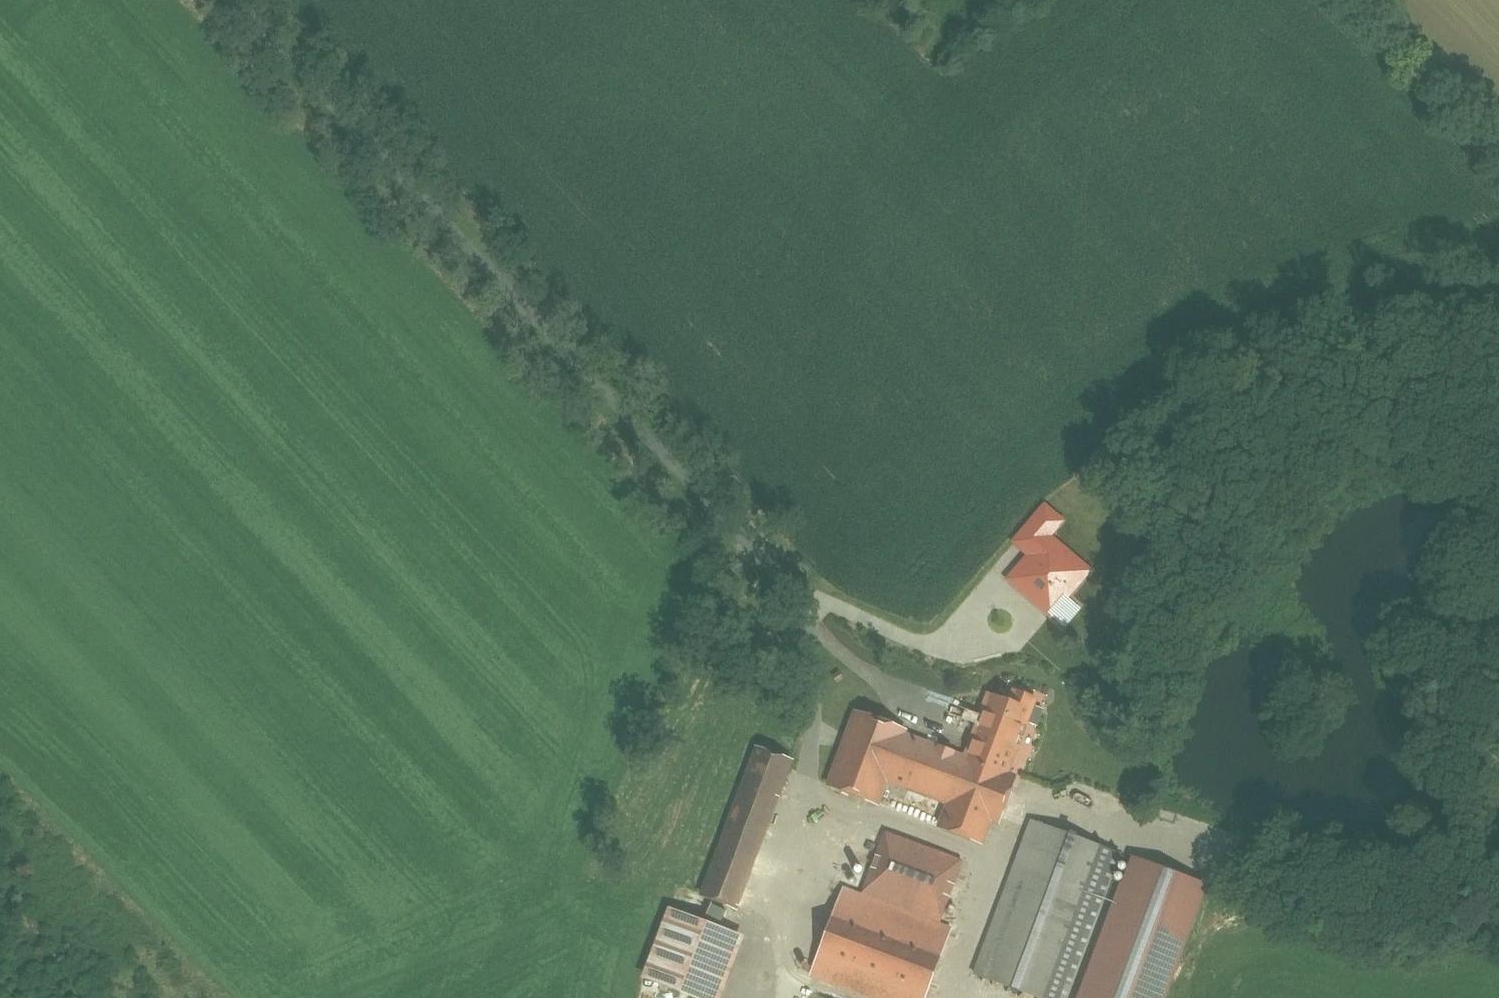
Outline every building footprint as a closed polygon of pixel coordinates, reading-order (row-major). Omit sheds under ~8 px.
[(1025,555),(1004,581),(1065,629),(1084,606),(1073,597),(1095,569),(1054,537),(1068,520),(1045,501),(1011,543),(1025,555)] [(1031,678),(1020,673),(1016,682),(1026,687),(1031,678)] [(989,834),(997,810),(1008,814),(1024,767),(1013,764),(1037,696),(990,680),(966,747),(910,728),(914,718),(857,699),(830,777),(886,796),(894,775),(950,794),(942,818),(989,834)] [(703,882),(736,895),(790,752),(758,740),(703,882)] [(1126,841),(1035,808),(979,962),(1071,994),(1126,841)] [(866,882),(946,912),(970,848),(889,818),(866,882)] [(1136,844),(1078,997),(1169,997),(1216,874),(1136,844)] [(814,965),(904,997),(927,997),(957,916),(946,912),(866,882),(848,876),(814,965)] [(749,924),(672,896),(645,967),(672,977),(723,996),(749,924)]
